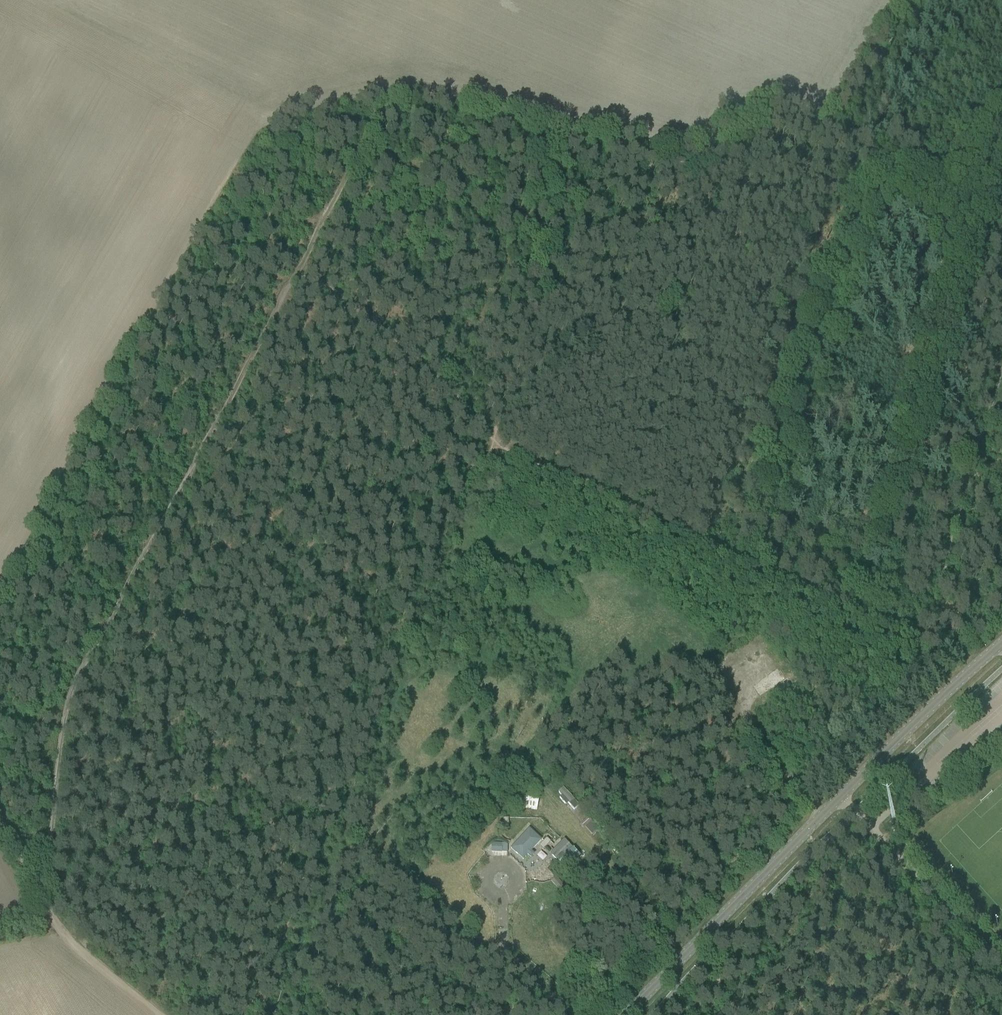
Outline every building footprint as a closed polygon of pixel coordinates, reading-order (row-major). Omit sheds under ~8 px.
[(773,688),(777,695),(797,681),(793,675),(773,688)] [(441,787),(434,795),(439,798),(445,790),(441,787)] [(520,791),(517,806),(537,810),(540,795),(520,791)] [(893,828),(897,833),(905,826),(901,821),(893,828)] [(529,828),(510,849),(523,860),(527,856),(530,859),(534,854),(531,852),(542,840),(529,828)] [(539,846),(543,850),(551,842),(546,838),(539,846)] [(490,843),(490,852),(500,852),(500,843),(490,843)] [(565,869),(580,855),(572,848),(558,862),(565,869)] [(556,877),(551,881),(559,890),(564,886),(556,877)]
